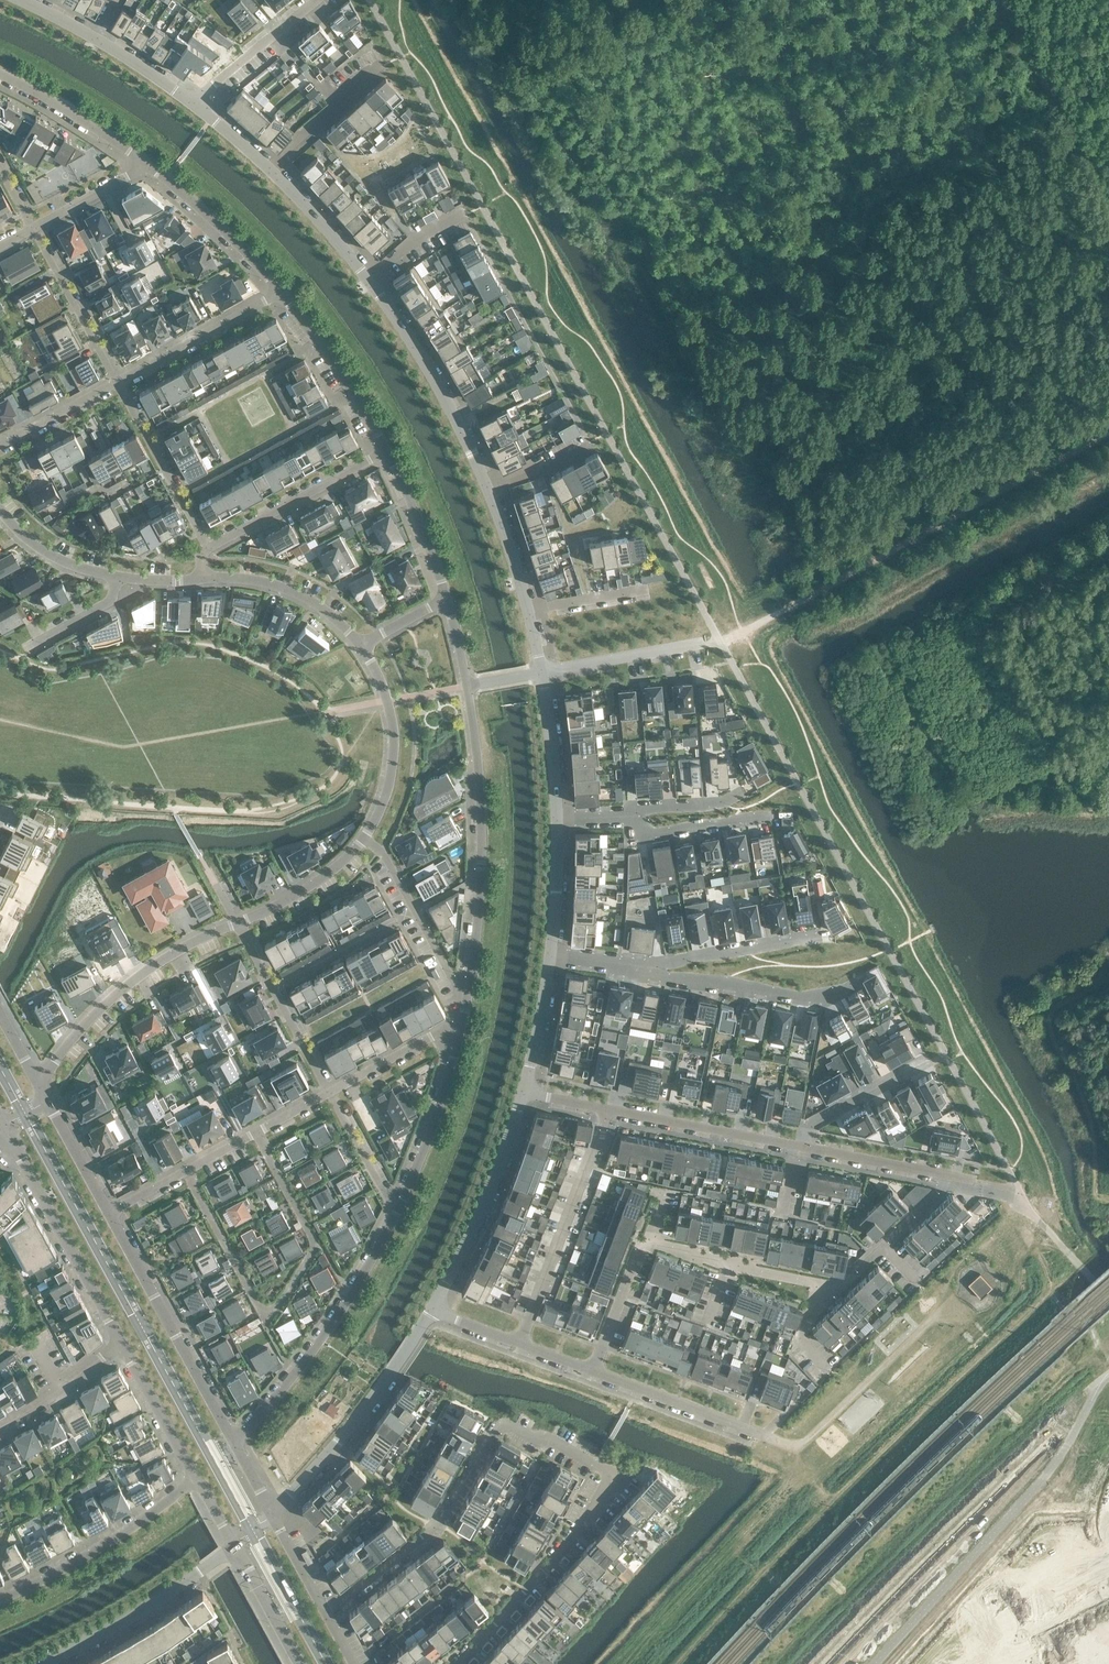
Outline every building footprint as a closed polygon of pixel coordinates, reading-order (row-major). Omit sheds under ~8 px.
[(74,6),(84,12),(91,0),(77,0),(74,6)] [(84,12),(95,18),(105,0),(91,0),(84,12)] [(244,31),(258,20),(250,11),(256,6),(251,0),(239,0),(227,10),(244,31)] [(268,0),(267,2),(272,8),(274,7),(275,8),(275,9),(276,8),(281,4),(286,0),(268,0)] [(350,0),(349,0),(341,7),(342,8),(339,10),(338,9),(330,15),(344,32),(360,19),(350,0)] [(121,7),(110,27),(121,33),(133,14),(121,7)] [(144,19),(146,15),(146,14),(145,14),(144,14),(144,13),(143,13),(142,12),(141,12),(141,11),(140,11),(139,11),(139,10),(138,10),(138,9),(137,9),(136,9),(133,14),(121,33),(131,39),(144,19)] [(144,19),(131,39),(141,46),(154,25),(144,19)] [(165,32),(154,25),(141,46),(151,52),(165,32)] [(314,29),(314,28),(308,33),(322,50),(333,41),(319,25),(314,29)] [(215,29),(211,35),(228,48),(234,43),(215,29)] [(165,32),(151,52),(161,59),(175,39),(165,32)] [(322,50),(308,33),(303,38),(298,42),(312,59),(322,50)] [(171,65),(187,42),(177,35),(175,39),(161,59),(171,65)] [(349,37),(343,41),(353,54),(359,49),(349,37)] [(187,42),(171,65),(183,74),(191,63),(201,69),(213,60),(187,42)] [(386,78),(375,87),(393,107),(403,98),(386,78)] [(375,87),(365,96),(383,116),(393,107),(375,87)] [(237,116),(254,97),(243,88),(235,97),(234,96),(231,100),(232,101),(227,107),(237,116)] [(383,116),(365,96),(356,105),(372,123),(373,125),(383,116)] [(254,97),(237,116),(247,125),(262,108),(264,106),(254,97)] [(43,120),(36,116),(34,119),(21,111),(22,111),(7,102),(7,103),(0,99),(0,122),(11,129),(24,136),(16,150),(37,162),(45,149),(53,154),(66,161),(67,161),(86,150),(76,144),(77,143),(64,135),(64,136),(56,132),(57,129),(51,124),(43,120)] [(356,105),(346,114),(362,132),(372,123),(356,105)] [(262,108),(247,125),(257,133),(272,116),(262,108)] [(404,111),(400,115),(408,123),(410,118),(404,111)] [(272,116),(257,133),(267,142),(284,123),(284,122),(274,114),(272,116)] [(362,132),(346,114),(336,123),(350,139),(352,141),(362,132)] [(284,123),(267,142),(277,151),(294,132),(284,123)] [(350,139),(336,123),(326,132),(340,148),(350,139)] [(114,160),(107,155),(101,159),(105,166),(114,160)] [(317,157),(301,172),(309,182),(326,167),(317,157)] [(449,182),(438,161),(426,167),(437,189),(449,182)] [(336,175),(327,166),(326,167),(309,182),(318,192),(335,177),(336,175)] [(424,193),(426,195),(437,189),(426,167),(414,174),(424,193)] [(402,180),(413,199),(424,193),(414,174),(402,180)] [(327,201),(343,187),(335,177),(318,192),(327,201)] [(387,188),(400,211),(415,203),(413,199),(402,180),(387,188)] [(122,198),(134,221),(164,205),(142,187),(122,198)] [(352,196),(343,187),(327,201),(336,211),(352,197),(352,196)] [(1,220),(7,217),(6,215),(12,211),(3,194),(0,195),(0,217),(0,218),(1,220)] [(352,196),(352,197),(336,211),(345,221),(363,205),(354,195),(352,196)] [(345,221),(353,231),(371,215),(363,205),(345,221)] [(101,209),(86,217),(97,237),(100,236),(101,237),(102,238),(110,234),(110,232),(110,231),(112,229),(101,209)] [(179,241),(184,245),(194,239),(187,232),(191,228),(181,220),(181,221),(173,214),(164,224),(172,231),(170,233),(179,241)] [(380,225),(371,215),(353,231),(362,241),(380,225)] [(420,226),(426,223),(422,217),(417,220),(420,226)] [(74,224),(59,232),(71,254),(86,246),(74,224)] [(390,235),(380,225),(362,241),(371,251),(372,251),(390,235)] [(459,252),(477,243),(470,231),(453,240),(459,252)] [(141,240),(127,248),(136,265),(154,255),(151,250),(155,247),(151,240),(146,242),(146,241),(142,243),(141,240)] [(192,243),(179,251),(182,257),(187,254),(194,266),(192,267),(196,275),(198,274),(198,275),(207,270),(207,271),(215,267),(214,266),(216,265),(212,258),(211,257),(209,252),(208,251),(204,244),(195,249),(192,243)] [(466,264),(483,255),(477,243),(459,252),(457,253),(464,266),(466,265),(466,264)] [(28,247),(1,262),(7,272),(11,270),(17,280),(39,268),(28,247)] [(472,276),(489,266),(483,255),(466,264),(466,265),(472,275),(472,276)] [(98,264),(80,274),(89,289),(106,280),(98,264)] [(400,290),(421,277),(414,265),(393,279),(400,290)] [(478,287),(496,278),(489,266),(472,276),(472,275),(469,276),(476,289),(479,288),(478,287)] [(118,276),(120,280),(129,275),(127,272),(118,276)] [(125,291),(120,294),(125,303),(133,298),(135,301),(149,293),(139,276),(122,286),(125,291)] [(408,302),(429,288),(421,277),(400,290),(408,302)] [(231,278),(223,283),(224,286),(214,292),(214,293),(212,294),(216,302),(218,301),(221,306),(227,303),(228,303),(231,301),(232,301),(241,296),(240,294),(246,290),(239,278),(233,281),(231,278)] [(485,299),(502,290),(496,278),(478,287),(479,288),(485,299)] [(37,285),(24,292),(18,296),(24,306),(30,303),(40,320),(39,320),(39,321),(61,309),(52,291),(53,291),(46,279),(43,281),(43,282),(37,285)] [(96,301),(103,315),(120,306),(115,296),(120,294),(115,284),(109,287),(111,291),(104,295),(104,296),(96,301)] [(415,313),(434,300),(434,301),(436,299),(429,288),(408,302),(415,313)] [(504,292),(498,295),(504,305),(509,302),(504,292)] [(176,304),(172,306),(183,327),(185,326),(195,321),(195,320),(201,316),(190,296),(186,298),(185,297),(175,302),(176,304)] [(434,300),(415,313),(422,324),(441,311),(434,301),(434,300)] [(511,305),(504,309),(509,319),(516,315),(511,305)] [(429,335),(448,322),(441,311),(422,324),(429,335)] [(478,311),(471,315),(475,321),(482,317),(478,311)] [(35,327),(54,360),(81,345),(65,314),(63,315),(61,312),(35,327)] [(168,332),(169,331),(159,314),(143,322),(153,340),(154,339),(156,342),(164,338),(163,338),(169,334),(168,332)] [(521,323),(516,315),(511,319),(515,326),(521,323)] [(265,325),(276,344),(287,338),(276,319),(265,325)] [(437,346),(456,334),(448,322),(429,335),(437,346)] [(265,350),(276,344),(265,325),(254,330),(265,350)] [(141,350),(139,346),(146,342),(140,331),(133,335),(129,328),(115,336),(127,358),(141,350)] [(523,328),(516,332),(521,342),(528,338),(523,328)] [(265,350),(254,330),(244,336),(255,355),(254,356),(256,359),(267,353),(265,350)] [(443,357),(465,345),(459,333),(456,334),(437,346),(443,357)] [(244,361),(254,356),(255,355),(244,336),(234,342),(244,361)] [(529,339),(522,343),(526,350),(533,346),(529,339)] [(233,366),(234,365),(243,360),(244,361),(234,342),(223,347),(233,366)] [(471,357),(473,356),(473,355),(466,344),(465,345),(443,357),(450,369),(471,357)] [(234,367),(234,365),(233,366),(223,347),(213,353),(223,373),(234,367)] [(83,360),(80,353),(64,362),(79,388),(99,377),(100,376),(97,371),(96,372),(92,364),(93,364),(89,357),(88,358),(88,357),(83,360)] [(213,353),(202,359),(213,378),(223,373),(213,353)] [(471,357),(450,369),(457,380),(477,368),(471,357)] [(202,359),(192,364),(203,384),(213,378),(202,359)] [(291,381),(300,376),(310,371),(304,359),(285,370),(291,381)] [(192,390),(203,384),(192,364),(181,370),(192,390)] [(484,379),(477,368),(457,380),(463,392),(484,379)] [(36,370),(28,374),(31,380),(39,375),(36,370)] [(51,370),(43,374),(46,380),(54,376),(51,370)] [(182,395),(192,390),(181,370),(171,376),(182,395)] [(310,371),(300,376),(291,381),(296,391),(296,392),(316,381),(310,371)] [(171,401),(182,395),(171,376),(166,379),(161,382),(171,401)] [(33,413),(50,404),(58,399),(55,392),(56,391),(51,380),(44,384),(41,379),(31,384),(34,390),(26,394),(31,404),(29,405),(33,413)] [(463,392),(470,404),(484,396),(485,398),(491,394),(491,393),(492,392),(485,379),(484,379),(463,392)] [(523,379),(516,383),(519,388),(526,385),(523,379)] [(322,391),(316,381),(296,392),(296,391),(293,393),(299,404),(302,402),(322,391)] [(161,407),(171,401),(161,382),(150,387),(161,407)] [(527,385),(519,389),(524,398),(531,395),(527,385)] [(150,413),(161,407),(150,387),(139,393),(150,413)] [(517,388),(511,391),(516,400),(522,397),(517,388)] [(302,402),(308,413),(328,403),(322,391),(302,402)] [(561,397),(546,405),(552,417),(567,408),(568,408),(561,397)] [(8,423),(14,420),(12,416),(16,413),(8,399),(0,403),(0,427),(8,423)] [(506,409),(479,423),(485,435),(512,422),(506,409)] [(567,409),(560,413),(564,421),(571,416),(567,409)] [(118,416),(112,420),(116,425),(121,422),(118,416)] [(112,420),(107,423),(110,428),(116,425),(112,420)] [(574,420),(558,429),(562,436),(564,440),(580,432),(574,420)] [(512,422),(485,435),(490,447),(514,435),(518,433),(512,422)] [(347,424),(337,430),(336,430),(346,449),(357,443),(347,424)] [(184,425),(164,436),(168,442),(171,441),(173,445),(170,447),(190,436),(184,425)] [(325,435),(336,454),(346,449),(336,430),(337,430),(336,429),(325,435)] [(74,433),(62,440),(72,459),(85,453),(79,443),(76,438),(74,433)] [(136,434),(124,440),(134,460),(147,453),(136,434)] [(325,435),(315,441),(325,460),(329,458),(330,457),(329,455),(333,453),(334,452),(335,455),(336,454),(325,435)] [(490,447),(496,459),(520,447),(514,435),(490,447)] [(196,447),(190,436),(170,447),(173,453),(176,451),(179,456),(176,457),(176,458),(196,447)] [(72,459),(62,440),(50,446),(61,466),(72,459)] [(112,447),(123,466),(134,460),(124,440),(112,447)] [(304,446),(315,466),(325,460),(315,441),(304,446)] [(61,466),(50,446),(38,453),(48,472),(61,466)] [(294,452),(305,472),(315,466),(304,446),(294,452)] [(112,447),(101,453),(111,472),(123,466),(112,447)] [(176,458),(182,468),(201,457),(196,447),(176,458)] [(502,471),(526,460),(520,447),(496,459),(502,471)] [(294,477),(305,472),(294,452),(283,458),(294,477)] [(597,452),(585,459),(596,480),(609,473),(597,452)] [(98,477),(99,479),(111,472),(101,453),(88,460),(94,470),(98,477)] [(38,457),(27,463),(31,471),(42,465),(38,457)] [(207,468),(201,457),(182,468),(188,479),(207,468)] [(283,458),(273,463),(284,483),(294,477),(283,458)] [(585,459),(573,465),(585,486),(596,480),(585,459)] [(273,489),(284,483),(273,463),(263,469),(273,489)] [(573,465),(562,472),(573,493),(585,486),(573,465)] [(263,494),(273,489),(263,469),(262,467),(251,473),(252,475),(263,494)] [(94,470),(88,473),(92,480),(98,477),(94,470)] [(562,472),(549,478),(561,499),(573,493),(562,472)] [(252,475),(242,481),(252,500),(263,494),(252,475)] [(242,506),(252,500),(242,481),(231,486),(242,506)] [(351,502),(345,506),(352,518),(363,512),(360,505),(376,496),(367,481),(361,485),(360,484),(352,489),(353,489),(346,493),(351,502)] [(51,482),(29,494),(38,509),(59,497),(51,482)] [(79,485),(73,488),(76,493),(82,490),(79,485)] [(232,511),(242,506),(231,486),(221,492),(232,511)] [(63,487),(58,490),(63,500),(69,497),(63,487)] [(221,517),(232,511),(221,492),(211,498),(221,517)] [(538,506),(534,493),(513,499),(517,512),(538,506)] [(612,494),(606,497),(609,503),(614,498),(612,494)] [(606,497),(599,500),(603,507),(609,503),(606,497)] [(210,523),(221,517),(211,498),(199,504),(210,523)] [(121,520),(111,500),(98,507),(106,521),(109,526),(121,520)] [(163,512),(174,532),(186,525),(173,502),(161,508),(163,512)] [(325,504),(301,517),(308,531),(339,513),(333,502),(326,506),(325,504)] [(556,514),(553,504),(547,506),(551,515),(556,514)] [(521,525),(542,518),(538,506),(517,512),(521,525)] [(77,526),(81,534),(86,531),(90,537),(103,530),(100,524),(106,521),(98,507),(79,518),(82,523),(77,526)] [(583,511),(571,518),(574,524),(586,517),(583,511)] [(163,512),(151,519),(162,538),(174,532),(163,512)] [(378,538),(383,547),(385,546),(387,548),(403,539),(389,514),(373,523),(381,537),(378,538)] [(347,516),(340,520),(344,529),(351,525),(347,516)] [(52,525),(58,530),(63,523),(57,518),(52,525)] [(525,538),(547,531),(542,518),(521,525),(525,538)] [(151,519),(140,525),(150,544),(162,538),(151,519)] [(267,535),(266,536),(266,537),(267,536),(275,551),(275,552),(276,552),(297,540),(298,540),(298,539),(297,539),(289,524),(290,524),(289,523),(288,524),(280,528),(275,531),(267,535)] [(354,526),(357,531),(363,528),(360,523),(354,526)] [(140,525),(128,532),(138,551),(150,544),(140,525)] [(352,527),(342,532),(345,538),(355,533),(352,527)] [(550,543),(551,543),(547,531),(525,538),(530,550),(550,543)] [(631,560),(646,557),(643,535),(627,538),(631,560)] [(330,550),(321,554),(325,561),(325,562),(329,570),(330,570),(333,576),(355,565),(340,536),(327,543),(330,550)] [(627,538),(626,536),(613,539),(618,563),(631,560),(627,538)] [(618,563),(613,539),(600,541),(604,562),(605,565),(618,563)] [(306,541),(298,545),(302,553),(310,548),(306,541)] [(604,562),(600,541),(589,543),(592,564),(604,562)] [(530,550),(534,563),(555,556),(550,543),(530,550)] [(3,575),(19,566),(12,552),(0,559),(0,576),(3,575)] [(538,575),(559,568),(555,556),(534,563),(538,575)] [(411,585),(418,581),(407,560),(398,565),(395,559),(383,565),(386,572),(392,569),(403,590),(404,589),(405,591),(412,587),(411,585)] [(374,563),(369,566),(374,574),(378,571),(374,563)] [(559,568),(538,575),(542,589),(568,580),(563,567),(563,566),(559,568)] [(42,582),(35,569),(13,580),(21,594),(42,582)] [(350,583),(358,598),(363,596),(370,609),(376,606),(378,606),(378,605),(384,601),(376,588),(379,586),(371,572),(350,583)] [(41,594),(48,608),(69,596),(62,583),(41,594)] [(201,595),(201,620),(218,620),(221,593),(201,595)] [(254,605),(255,605),(256,597),(250,596),(245,595),(239,594),(233,594),(232,602),(235,602),(235,604),(229,618),(231,618),(232,618),(246,623),(246,624),(248,625),(253,612),(253,611),(254,605)] [(155,624),(155,596),(131,609),(136,624),(155,624)] [(183,598),(168,598),(167,604),(162,604),(162,615),(167,615),(167,617),(176,617),(175,627),(190,627),(190,597),(183,596),(183,598)] [(0,608),(0,628),(5,634),(14,629),(12,624),(22,618),(21,617),(26,614),(20,603),(15,606),(13,602),(14,601),(14,600),(0,608)] [(274,610),(267,607),(261,623),(283,631),(296,614),(291,612),(292,609),(277,603),(274,610)] [(117,616),(86,633),(94,646),(107,644),(123,639),(117,616)] [(296,633),(286,646),(302,658),(329,643),(318,635),(320,632),(319,632),(307,624),(308,623),(307,622),(298,634),(296,633)] [(717,698),(716,682),(702,684),(705,716),(726,714),(724,698),(717,698)] [(676,709),(693,708),(691,683),(682,684),(682,683),(675,684),(675,685),(673,685),(675,702),(668,702),(669,716),(677,716),(676,709)] [(647,705),(647,712),(663,710),(660,684),(645,686),(646,692),(640,692),(641,706),(647,705)] [(612,686),(605,687),(608,704),(614,703),(612,686)] [(619,691),(621,717),(636,715),(634,690),(634,689),(633,689),(628,689),(627,689),(627,690),(620,690),(619,690),(619,691)] [(581,692),(564,695),(566,710),(593,707),(591,690),(581,691),(581,692)] [(566,710),(568,723),(593,720),(595,720),(593,707),(566,710)] [(732,716),(724,717),(725,728),(741,727),(741,726),(740,726),(739,716),(740,716),(736,716),(736,714),(732,714),(732,716)] [(568,723),(569,737),(594,734),(593,720),(568,723)] [(594,734),(569,737),(571,750),(597,747),(596,734),(594,734)] [(752,742),(742,748),(745,753),(738,757),(742,765),(741,765),(744,771),(745,770),(749,778),(752,776),(757,785),(769,778),(764,770),(766,769),(752,742)] [(572,763),(594,761),(598,761),(597,747),(571,750),(572,763)] [(711,781),(717,781),(717,786),(719,786),(727,785),(729,785),(729,784),(727,759),(717,760),(717,754),(709,755),(711,781)] [(701,784),(699,757),(689,758),(690,766),(679,767),(682,792),(693,791),(693,785),(701,784)] [(596,774),(595,774),(594,761),(572,763),(573,776),(596,774)] [(662,792),(661,778),(668,778),(667,764),(646,766),(646,769),(649,793),(662,792)] [(649,793),(646,769),(634,770),(634,767),(626,768),(627,781),(635,781),(636,794),(649,793)] [(429,779),(427,781),(426,784),(421,802),(415,805),(413,810),(418,819),(456,799),(450,787),(453,785),(446,772),(439,776),(436,776),(434,777),(431,778),(429,779)] [(599,774),(596,774),(573,776),(574,789),(598,788),(600,788),(599,774)] [(599,801),(598,788),(574,789),(574,802),(599,801)] [(22,811),(16,824),(27,830),(27,829),(37,835),(47,815),(37,810),(33,817),(22,811)] [(449,815),(426,827),(438,849),(461,836),(449,815)] [(796,828),(784,835),(788,842),(784,843),(793,858),(808,850),(796,828)] [(12,831),(6,844),(27,855),(37,835),(27,829),(27,830),(23,837),(12,831)] [(575,846),(599,846),(599,833),(575,834),(575,846)] [(743,833),(728,835),(732,859),(748,857),(743,833)] [(761,855),(762,858),(776,855),(773,833),(758,836),(758,838),(751,839),(754,857),(761,855)] [(416,834),(401,842),(395,845),(397,849),(406,865),(421,857),(424,862),(436,856),(432,850),(427,853),(416,834)] [(702,840),(706,862),(709,861),(710,863),(718,862),(718,860),(727,858),(725,847),(719,848),(717,837),(702,840)] [(681,844),(681,845),(675,846),(679,867),(695,864),(691,842),(681,844)] [(287,849),(279,853),(288,870),(295,866),(296,868),(297,869),(298,869),(304,865),(310,862),(316,859),(317,858),(317,857),(316,856),(320,854),(316,846),(312,848),(309,843),(289,853),(287,849)] [(0,856),(0,857),(11,862),(7,869),(18,874),(27,855),(6,844),(0,856)] [(575,858),(601,859),(601,846),(599,846),(575,846),(575,858)] [(670,846),(652,849),(656,870),(651,871),(652,881),(653,882),(665,880),(665,882),(675,880),(675,882),(676,882),(670,846)] [(647,882),(645,874),(643,874),(639,851),(628,853),(627,892),(653,887),(653,882),(652,881),(647,882)] [(254,857),(240,865),(243,871),(242,871),(249,883),(247,884),(251,891),(253,890),(254,893),(256,892),(257,894),(263,890),(262,888),(269,884),(267,880),(274,877),(267,864),(261,868),(258,863),(257,863),(254,857)] [(433,861),(416,870),(420,878),(415,881),(415,882),(415,883),(416,883),(418,887),(417,887),(418,887),(423,897),(441,887),(441,888),(444,886),(443,886),(448,883),(443,873),(451,868),(445,857),(434,863),(433,861)] [(599,871),(601,871),(601,859),(575,858),(575,870),(599,871)] [(153,897),(139,904),(144,912),(147,919),(148,919),(152,927),(166,920),(157,905),(161,903),(162,904),(167,901),(169,903),(178,898),(176,896),(183,892),(185,891),(169,862),(158,868),(157,865),(157,866),(145,872),(144,872),(146,875),(132,882),(132,883),(129,884),(134,893),(140,890),(151,884),(157,895),(153,897)] [(103,868),(102,867),(96,870),(101,878),(106,875),(106,873),(103,868)] [(8,894),(18,874),(7,869),(4,876),(0,874),(0,890),(8,894)] [(596,883),(599,883),(599,871),(575,870),(574,882),(596,883)] [(739,872),(730,874),(731,881),(740,879),(739,872)] [(702,874),(695,875),(698,887),(704,886),(702,874)] [(730,874),(710,877),(711,884),(731,881),(730,874)] [(806,879),(791,882),(797,920),(813,917),(806,879)] [(821,880),(814,881),(816,894),(823,892),(821,880)] [(574,894),(595,895),(596,883),(574,882),(574,894)] [(731,883),(722,884),(723,892),(732,891),(731,883)] [(387,907),(374,884),(363,891),(373,909),(375,914),(387,907)] [(363,891),(353,896),(363,915),(373,909),(363,891)] [(429,908),(448,944),(454,941),(455,925),(457,909),(459,891),(429,908)] [(595,895),(574,894),(573,906),(595,907),(596,907),(596,895),(595,895)] [(346,900),(342,902),(353,921),(363,916),(363,915),(353,896),(352,897),(353,899),(349,901),(347,899),(346,900)] [(834,896),(815,900),(818,918),(824,917),(831,930),(847,922),(842,912),(845,910),(840,900),(837,902),(834,896)] [(692,911),(686,912),(691,940),(696,939),(708,937),(705,919),(710,918),(710,917),(710,915),(707,900),(701,901),(690,903),(692,911)] [(767,905),(762,906),(765,923),(770,922),(771,929),(777,928),(777,930),(788,928),(783,900),(767,903),(767,905)] [(342,927),(353,921),(342,902),(337,905),(334,907),(333,907),(332,908),(342,926),(342,927)] [(761,933),(755,902),(740,905),(745,935),(761,933)] [(208,903),(195,911),(200,919),(213,912),(208,903)] [(594,919),(595,907),(573,906),(572,917),(594,919)] [(717,927),(719,940),(735,937),(729,907),(714,909),(715,914),(710,915),(710,917),(712,928),(717,927)] [(332,908),(321,914),(331,932),(342,926),(332,908)] [(660,928),(666,927),(669,943),(685,940),(681,913),(666,915),(665,908),(657,909),(660,928)] [(308,920),(307,921),(317,941),(328,935),(318,915),(316,916),(316,917),(309,920),(308,920)] [(595,932),(596,919),(594,919),(572,917),(571,929),(595,932)] [(89,940),(87,941),(91,948),(93,947),(103,964),(126,952),(123,946),(130,942),(118,921),(88,938),(89,940)] [(307,921),(296,927),(307,947),(317,941),(307,921)] [(625,924),(623,947),(637,949),(652,950),(655,927),(625,924)] [(296,927),(286,933),(297,952),(307,947),(296,927)] [(571,929),(570,942),(594,944),(595,932),(571,929)] [(399,930),(388,936),(398,955),(409,949),(399,930)] [(297,952),(286,933),(275,938),(286,958),(297,952)] [(400,958),(398,955),(388,936),(378,942),(388,962),(390,964),(400,958)] [(275,938),(264,945),(275,964),(286,958),(275,938)] [(378,942),(367,948),(378,967),(388,962),(378,942)] [(367,948),(357,953),(368,973),(378,967),(367,948)] [(357,953),(346,960),(356,979),(368,973),(357,953)] [(239,958),(217,970),(227,990),(250,978),(249,977),(247,972),(246,971),(239,958)] [(343,961),(332,967),(342,987),(354,981),(343,961)] [(86,964),(61,978),(70,995),(78,990),(79,994),(87,989),(86,986),(95,981),(86,964)] [(321,973),(332,992),(343,987),(342,987),(332,967),(321,973)] [(873,970),(867,974),(868,976),(863,979),(867,986),(870,992),(874,999),(886,992),(875,973),(874,973),(873,970)] [(332,992),(321,973),(316,976),(317,978),(313,980),(312,978),(311,979),(322,998),(332,992)] [(588,976),(566,973),(564,985),(586,989),(588,976)] [(311,979),(301,984),(311,1004),(322,998),(311,979)] [(184,987),(178,990),(178,991),(171,994),(170,995),(170,996),(171,996),(179,1011),(200,999),(200,998),(205,996),(198,984),(194,987),(192,984),(192,983),(191,983),(191,984),(184,987)] [(300,1010),(312,1004),(311,1004),(301,984),(289,990),(300,1010)] [(586,989),(564,985),(564,986),(565,986),(563,996),(562,996),(562,997),(587,1001),(588,1001),(589,1001),(588,1001),(590,990),(590,989),(586,989)] [(611,985),(605,1015),(626,1019),(627,1013),(632,1014),(633,1010),(635,1001),(629,1000),(632,989),(631,989),(624,987),(623,987),(619,986),(618,986),(612,985),(611,985)] [(643,998),(636,996),(635,1001),(633,1010),(641,1012),(640,1013),(653,1015),(658,992),(645,989),(643,998)] [(262,999),(261,999),(258,992),(258,991),(256,992),(257,992),(241,1001),(241,1000),(240,1001),(234,1004),(240,1014),(246,1011),(252,1023),(253,1024),(254,1024),(269,1015),(270,1015),(270,1014),(266,1006),(265,1005),(262,1000),(262,999)] [(857,991),(848,996),(850,1000),(847,1001),(857,1019),(869,1012),(866,1007),(870,1004),(867,998),(862,1001),(857,991)] [(36,1019),(41,1029),(45,1026),(49,1032),(58,1027),(57,1024),(68,1018),(66,1015),(53,992),(45,997),(46,1000),(35,1006),(40,1017),(36,1019)] [(667,1002),(662,1001),(658,1018),(684,1023),(688,1006),(682,1005),(684,996),(669,993),(667,1002)] [(434,994),(423,1000),(433,1019),(445,1013),(434,994)] [(585,1013),(587,1001),(562,997),(560,1009),(585,1013)] [(712,1023),(717,1001),(716,1001),(716,1000),(699,997),(699,998),(698,998),(694,1019),(712,1023)] [(423,1000),(412,1005),(423,1025),(433,1019),(423,1000)] [(226,1001),(220,1005),(224,1012),(230,1009),(226,1001)] [(733,1006),(721,1004),(716,1025),(733,1028),(736,1014),(731,1014),(733,1006)] [(412,1005),(402,1011),(402,1013),(403,1012),(413,1031),(423,1025),(412,1005)] [(749,1014),(742,1012),(740,1027),(746,1028),(745,1032),(759,1034),(765,1007),(756,1005),(755,1008),(750,1007),(749,1014)] [(770,1038),(785,1041),(791,1011),(776,1008),(770,1038)] [(585,1013),(560,1009),(558,1020),(583,1025),(585,1013)] [(894,1015),(891,1009),(883,1013),(882,1011),(877,1014),(881,1022),(894,1015)] [(153,1012),(133,1023),(141,1038),(161,1026),(160,1025),(166,1022),(160,1010),(154,1014),(153,1012)] [(801,1025),(794,1024),(791,1041),(805,1044),(807,1034),(814,1036),(819,1014),(815,1014),(815,1011),(807,1010),(807,1012),(803,1011),(801,1025)] [(393,1018),(392,1018),(402,1036),(413,1031),(403,1012),(402,1013),(393,1018)] [(841,1012),(829,1019),(833,1026),(827,1029),(830,1035),(836,1032),(840,1038),(856,1029),(850,1018),(845,1020),(841,1012)] [(402,1036),(392,1018),(393,1018),(390,1013),(378,1019),(391,1042),(402,1036)] [(580,1037),(583,1025),(558,1020),(556,1032),(580,1037)] [(217,1023),(204,1031),(213,1048),(230,1039),(227,1033),(232,1031),(228,1023),(223,1025),(223,1024),(219,1026),(217,1023)] [(378,1024),(366,1031),(377,1050),(388,1044),(378,1024)] [(912,1053),(906,1041),(914,1037),(907,1025),(899,1030),(900,1032),(889,1038),(901,1059),(912,1053)] [(279,1055),(275,1049),(286,1043),(285,1042),(278,1028),(277,1028),(254,1040),(262,1056),(263,1055),(267,1061),(279,1055)] [(194,1033),(192,1030),(183,1034),(185,1038),(194,1033)] [(867,1030),(859,1034),(861,1039),(870,1034),(867,1030)] [(356,1036),(367,1056),(377,1050),(366,1031),(356,1036)] [(580,1037),(556,1032),(553,1044),(575,1048),(577,1049),(580,1037)] [(628,1034),(619,1033),(617,1046),(625,1047),(628,1034)] [(629,1035),(627,1043),(635,1044),(637,1036),(629,1035)] [(875,1065),(859,1035),(853,1038),(856,1043),(845,1049),(859,1076),(872,1069),(870,1067),(875,1065)] [(367,1056),(356,1036),(346,1042),(356,1062),(367,1056)] [(874,1058),(883,1054),(889,1066),(901,1059),(889,1038),(878,1044),(876,1039),(867,1044),(874,1058)] [(346,1042),(335,1048),(346,1067),(356,1062),(346,1042)] [(672,1042),(671,1050),(679,1052),(680,1044),(672,1042)] [(119,1049),(118,1049),(115,1051),(114,1051),(114,1052),(107,1055),(106,1056),(106,1057),(110,1064),(104,1067),(112,1083),(124,1076),(120,1071),(137,1062),(128,1045),(127,1044),(126,1045),(119,1049)] [(573,1060),(575,1048),(553,1044),(551,1055),(572,1060),(573,1060)] [(151,1052),(148,1048),(141,1053),(143,1056),(151,1052)] [(335,1048),(324,1054),(335,1073),(346,1067),(335,1048)] [(753,1057),(760,1059),(762,1052),(754,1050),(753,1057)] [(166,1051),(152,1059),(161,1076),(178,1067),(171,1053),(168,1055),(166,1051)] [(618,1054),(599,1051),(594,1076),(599,1077),(599,1079),(600,1079),(606,1080),(607,1080),(607,1079),(613,1080),(618,1054)] [(832,1074),(816,1083),(826,1100),(849,1088),(840,1071),(848,1067),(840,1052),(831,1057),(832,1059),(826,1063),(832,1074)] [(229,1055),(211,1065),(221,1082),(234,1074),(233,1072),(237,1070),(229,1055)] [(573,1060),(572,1060),(551,1055),(548,1067),(573,1073),(576,1061),(573,1060)] [(796,1059),(789,1057),(788,1064),(795,1066),(796,1059)] [(753,1058),(752,1065),(759,1066),(760,1059),(753,1058)] [(627,1073),(634,1074),(631,1088),(644,1091),(649,1064),(629,1060),(627,1073)] [(809,1061),(802,1060),(801,1067),(808,1068),(809,1061)] [(270,1077),(282,1099),(292,1093),(292,1092),(298,1089),(298,1090),(308,1085),(296,1063),(270,1077)] [(649,1064),(644,1091),(657,1093),(660,1080),(667,1081),(670,1068),(649,1064)] [(809,1069),(794,1067),(792,1073),(808,1076),(809,1069)] [(270,1069),(259,1074),(261,1079),(272,1074),(270,1069)] [(687,1075),(681,1074),(680,1074),(677,1091),(676,1092),(677,1092),(684,1093),(690,1094),(697,1095),(697,1096),(698,1096),(698,1095),(701,1079),(701,1078),(700,1078),(694,1076),(695,1072),(688,1071),(687,1075)] [(920,1083),(917,1085),(935,1117),(942,1113),(936,1102),(943,1097),(930,1073),(918,1080),(920,1083)] [(257,1075),(246,1081),(249,1087),(260,1081),(257,1075)] [(714,1090),(711,1104),(724,1106),(729,1080),(709,1076),(707,1089),(714,1090)] [(729,1080),(724,1106),(737,1109),(740,1095),(747,1097),(750,1084),(729,1080)] [(256,1085),(243,1091),(247,1097),(233,1105),(241,1120),(261,1109),(259,1105),(265,1102),(256,1085)] [(909,1085),(897,1092),(910,1116),(922,1110),(909,1085)] [(79,1095),(72,1099),(81,1116),(89,1112),(93,1110),(96,1117),(115,1107),(111,1100),(106,1103),(96,1086),(89,1090),(87,1087),(78,1092),(79,1095)] [(371,1100),(390,1133),(391,1132),(394,1138),(409,1130),(406,1124),(410,1122),(407,1116),(415,1111),(403,1089),(395,1094),(392,1089),(392,1088),(392,1087),(384,1092),(384,1091),(378,1094),(378,1095),(370,1099),(371,1100)] [(769,1115),(772,1100),(779,1101),(781,1088),(775,1087),(774,1094),(760,1091),(755,1112),(769,1115)] [(799,1121),(805,1090),(787,1087),(781,1117),(799,1121)] [(155,1093),(138,1102),(147,1119),(161,1112),(159,1109),(163,1107),(162,1106),(167,1104),(163,1096),(158,1098),(155,1093)] [(899,1119),(888,1100),(877,1106),(887,1126),(899,1119)] [(181,1126),(187,1138),(195,1133),(199,1141),(222,1128),(212,1109),(181,1126)] [(848,1130),(865,1133),(880,1125),(873,1112),(868,1114),(865,1109),(858,1113),(857,1112),(850,1116),(851,1117),(843,1121),(848,1130)] [(98,1125),(90,1130),(93,1135),(91,1136),(96,1147),(99,1146),(101,1151),(117,1143),(116,1141),(118,1139),(124,1136),(114,1118),(114,1117),(111,1111),(95,1119),(98,1125)] [(555,1125),(558,1115),(536,1111),(532,1124),(553,1130),(555,1125)] [(176,1119),(174,1115),(165,1120),(167,1124),(176,1119)] [(577,1119),(576,1126),(573,1141),(588,1143),(592,1122),(577,1119)] [(333,1139),(324,1123),(309,1132),(317,1147),(333,1139)] [(532,1124),(529,1135),(549,1142),(553,1130),(532,1124)] [(931,1145),(931,1147),(932,1147),(941,1149),(947,1150),(956,1151),(956,1152),(957,1152),(957,1151),(957,1150),(958,1147),(966,1149),(970,1147),(964,1135),(960,1134),(959,1134),(935,1130),(936,1129),(934,1129),(934,1130),(934,1131),(933,1135),(931,1135),(929,1144),(931,1144),(931,1145)] [(155,1138),(148,1142),(155,1154),(161,1151),(166,1160),(181,1152),(170,1132),(156,1140),(155,1138)] [(620,1134),(616,1156),(627,1159),(632,1136),(620,1134)] [(549,1142),(529,1135),(525,1147),(545,1154),(546,1154),(549,1142)] [(627,1159),(638,1161),(643,1138),(632,1136),(627,1159)] [(292,1161),(308,1152),(299,1137),(284,1145),(292,1161)] [(390,1137),(380,1142),(389,1159),(399,1154),(390,1137)] [(638,1163),(649,1165),(654,1141),(643,1138),(638,1161),(638,1163)] [(660,1168),(665,1143),(654,1141),(649,1165),(648,1168),(660,1170),(660,1168)] [(676,1145),(665,1143),(660,1168),(671,1170),(676,1145)] [(682,1172),(683,1169),(687,1147),(676,1145),(671,1170),(682,1172)] [(551,1156),(546,1154),(545,1154),(525,1147),(521,1159),(544,1167),(544,1168),(546,1169),(551,1156)] [(687,1147),(683,1169),(694,1171),(698,1149),(687,1147)] [(338,1148),(322,1156),(331,1172),(346,1163),(338,1148)] [(568,1148),(565,1155),(571,1157),(574,1150),(568,1148)] [(698,1149),(694,1171),(705,1174),(709,1151),(698,1149)] [(718,1166),(720,1154),(709,1151),(705,1174),(723,1177),(725,1167),(718,1166)] [(118,1161),(108,1166),(110,1170),(109,1171),(114,1179),(115,1178),(117,1182),(142,1168),(133,1153),(125,1157),(124,1156),(117,1160),(118,1161)] [(325,1161),(320,1153),(316,1156),(321,1164),(325,1161)] [(734,1179),(739,1157),(727,1155),(725,1167),(723,1177),(722,1182),(733,1185),(734,1185),(735,1179),(734,1179)] [(313,1157),(319,1168),(321,1166),(315,1156),(313,1157)] [(734,1179),(735,1179),(745,1181),(750,1159),(739,1157),(734,1179)] [(544,1167),(521,1159),(516,1171),(539,1179),(544,1168),(544,1167)] [(750,1159),(745,1181),(756,1184),(761,1161),(750,1159)] [(291,1165),(288,1160),(282,1164),(284,1168),(291,1165)] [(761,1161),(756,1184),(767,1186),(772,1164),(761,1161)] [(254,1162),(238,1170),(247,1186),(262,1177),(254,1162)] [(313,1162),(297,1170),(306,1186),(321,1177),(313,1162)] [(772,1164),(767,1186),(779,1188),(783,1166),(772,1164)] [(567,1168),(561,1166),(559,1173),(565,1175),(567,1168)] [(539,1179),(516,1171),(512,1183),(535,1191),(539,1179)] [(804,1192),(817,1195),(821,1173),(808,1171),(804,1192)] [(25,1269),(26,1271),(33,1267),(56,1254),(56,1253),(53,1255),(47,1244),(50,1242),(49,1241),(46,1243),(40,1232),(43,1230),(42,1229),(39,1231),(33,1220),(37,1218),(12,1173),(11,1174),(4,1182),(2,1185),(1,1185),(0,1186),(3,1188),(0,1191),(0,1230),(2,1228),(24,1268),(22,1269),(22,1270),(22,1271),(22,1272),(23,1272),(24,1272),(25,1272),(25,1271),(25,1270),(25,1269)] [(358,1179),(356,1180),(351,1173),(336,1181),(344,1197),(363,1187),(358,1179)] [(559,1173),(556,1179),(562,1181),(565,1175),(559,1173)] [(602,1173),(597,1186),(603,1188),(604,1189),(609,1175),(602,1173)] [(834,1176),(821,1173),(817,1195),(830,1197),(834,1176)] [(229,1175),(213,1184),(222,1199),(237,1191),(229,1175)] [(333,1185),(335,1184),(333,1180),(338,1177),(337,1175),(332,1178),(329,1179),(333,1185)] [(847,1178),(834,1176),(830,1197),(842,1200),(847,1178)] [(860,1181),(847,1178),(842,1200),(856,1202),(860,1181)] [(624,1182),(620,1195),(640,1202),(645,1190),(637,1187),(624,1182)] [(507,1194),(530,1203),(535,1191),(512,1183),(507,1194)] [(261,1185),(255,1189),(258,1195),(264,1191),(261,1185)] [(888,1185),(880,1193),(899,1213),(907,1205),(901,1199),(888,1185)] [(326,1186),(311,1195),(319,1210),(335,1202),(326,1186)] [(600,1195),(603,1188),(597,1186),(595,1193),(600,1195)] [(558,1193),(552,1191),(549,1197),(555,1199),(558,1193)] [(891,1221),(899,1213),(880,1193),(879,1193),(883,1197),(875,1205),(891,1221)] [(525,1215),(530,1203),(507,1194),(503,1206),(525,1215)] [(952,1194),(943,1202),(963,1222),(971,1214),(952,1194)] [(615,1207),(636,1215),(640,1202),(620,1195),(615,1207)] [(911,1202),(905,1195),(901,1199),(907,1205),(911,1202)] [(765,1196),(764,1204),(775,1206),(777,1198),(765,1196)] [(549,1197),(547,1204),(553,1206),(555,1199),(549,1197)] [(249,1203),(246,1198),(227,1209),(235,1224),(251,1216),(245,1205),(249,1203)] [(365,1198),(350,1206),(353,1213),(350,1214),(354,1221),(357,1219),(358,1222),(374,1213),(365,1198)] [(979,1199),(969,1208),(974,1213),(983,1204),(979,1199)] [(269,1204),(272,1209),(279,1206),(275,1200),(269,1204)] [(180,1202),(164,1211),(173,1226),(188,1218),(180,1202)] [(943,1202),(935,1210),(951,1226),(959,1219),(963,1222),(943,1202)] [(590,1204),(588,1211),(594,1213),(596,1207),(590,1204)] [(343,1205),(330,1212),(334,1219),(340,1216),(343,1222),(350,1219),(343,1205)] [(610,1205),(605,1218),(610,1220),(610,1219),(631,1227),(636,1215),(615,1207),(610,1205)] [(883,1229),(891,1221),(875,1205),(867,1212),(883,1229)] [(525,1215),(503,1206),(498,1217),(523,1228),(528,1216),(525,1215)] [(935,1210),(927,1218),(943,1234),(951,1226),(935,1210)] [(281,1211),(265,1220),(274,1235),(289,1227),(281,1211)] [(591,1220),(594,1213),(588,1211),(585,1217),(591,1220)] [(674,1233),(685,1235),(690,1213),(678,1211),(674,1233)] [(859,1220),(874,1237),(883,1229),(867,1212),(859,1220)] [(696,1237),(701,1215),(690,1213),(685,1235),(696,1237)] [(542,1215),(540,1221),(546,1224),(548,1218),(542,1215)] [(712,1217),(701,1215),(696,1237),(707,1239),(712,1217)] [(493,1229),(518,1240),(523,1228),(498,1217),(493,1229)] [(707,1239),(718,1241),(723,1219),(712,1217),(707,1239)] [(139,1218),(133,1221),(137,1227),(142,1224),(139,1218)] [(927,1218),(919,1225),(935,1242),(943,1234),(927,1218)] [(610,1219),(610,1220),(606,1232),(626,1240),(631,1227),(610,1219)] [(734,1221),(723,1219),(718,1241),(729,1244),(734,1221)] [(540,1221),(538,1228),(544,1230),(546,1224),(540,1221)] [(745,1224),(734,1221),(729,1244),(740,1246),(745,1224)] [(756,1226),(745,1224),(740,1246),(751,1248),(756,1226)] [(919,1225),(911,1233),(930,1253),(931,1253),(927,1249),(935,1242),(919,1225)] [(177,1237),(184,1251),(195,1245),(195,1246),(203,1241),(195,1226),(187,1231),(177,1237)] [(348,1226),(331,1236),(340,1253),(358,1244),(348,1226)] [(767,1228),(756,1226),(751,1248),(763,1250),(767,1228)] [(249,1249),(264,1240),(260,1234),(257,1236),(252,1227),(240,1233),(249,1249)] [(512,1251),(518,1240),(493,1229),(487,1240),(507,1249),(512,1251)] [(581,1229),(578,1236),(584,1238),(587,1231),(581,1229)] [(970,1230),(964,1235),(968,1239),(973,1233),(970,1230)] [(606,1232),(601,1244),(622,1252),(626,1240),(606,1232)] [(903,1241),(922,1261),(930,1253),(911,1233),(903,1241)] [(765,1257),(776,1260),(781,1237),(769,1235),(765,1257)] [(282,1251),(278,1253),(281,1260),(286,1257),(287,1260),(303,1251),(294,1236),(279,1244),(282,1251)] [(582,1244),(584,1238),(578,1236),(576,1242),(582,1244)] [(776,1260),(787,1262),(792,1239),(781,1237),(776,1260)] [(803,1242),(792,1239),(787,1262),(798,1264),(803,1242)] [(507,1249),(487,1240),(482,1251),(504,1262),(507,1263),(512,1251),(507,1249)] [(539,1242),(533,1240),(531,1246),(537,1248),(539,1242)] [(798,1264),(809,1266),(814,1244),(803,1242),(798,1264)] [(848,1245),(836,1243),(835,1248),(836,1248),(831,1270),(843,1273),(848,1245)] [(955,1246),(952,1243),(947,1247),(950,1251),(955,1246)] [(592,1254),(591,1255),(617,1264),(622,1252),(601,1244),(596,1256),(592,1254)] [(809,1266),(820,1268),(825,1246),(814,1244),(809,1266)] [(531,1246),(529,1253),(534,1255),(537,1248),(531,1246)] [(820,1268),(831,1270),(836,1248),(835,1248),(825,1246),(820,1268)] [(203,1274),(219,1265),(210,1250),(195,1258),(203,1274)] [(262,1274),(278,1265),(270,1250),(269,1250),(254,1258),(262,1274)] [(499,1273),(504,1262),(482,1251),(477,1263),(499,1273)] [(58,1257),(55,1259),(54,1256),(57,1255),(56,1254),(33,1267),(39,1278),(44,1275),(62,1265),(62,1264),(59,1266),(58,1264),(61,1262),(58,1257)] [(571,1254),(569,1260),(575,1263),(577,1256),(571,1254)] [(617,1264),(591,1255),(587,1267),(612,1277),(617,1264)] [(656,1255),(648,1276),(661,1281),(669,1260),(656,1255)] [(572,1269),(575,1263),(569,1260),(567,1267),(572,1269)] [(671,1290),(681,1265),(669,1260),(661,1281),(673,1285),(671,1290)] [(934,1265),(930,1261),(926,1265),(929,1269),(934,1265)] [(493,1285),(499,1273),(477,1263),(471,1274),(493,1285)] [(170,1272),(178,1287),(194,1279),(185,1264),(170,1272)] [(524,1264),(522,1271),(528,1273),(530,1267),(524,1264)] [(68,1275),(62,1265),(44,1275),(49,1285),(68,1275)] [(681,1265),(671,1290),(684,1295),(693,1269),(681,1265)] [(893,1282),(878,1265),(869,1273),(885,1290),(893,1282)] [(327,1266),(309,1276),(317,1289),(318,1291),(324,1288),(335,1282),(327,1266)] [(589,1268),(584,1281),(608,1289),(612,1277),(587,1267),(589,1268)] [(684,1295),(697,1300),(706,1274),(693,1269),(684,1295)] [(528,1273),(522,1271),(519,1277),(525,1280),(528,1273)] [(877,1297),(885,1290),(869,1273),(861,1281),(877,1297)] [(968,1284),(980,1298),(992,1287),(980,1273),(968,1284)] [(224,1274),(208,1283),(217,1298),(232,1290),(224,1274)] [(471,1274),(467,1282),(488,1294),(493,1285),(471,1274)] [(74,1286),(68,1275),(49,1285),(55,1296),(74,1286)] [(580,1284),(574,1281),(571,1287),(578,1290),(580,1284)] [(869,1305),(877,1297),(861,1281),(853,1289),(869,1305)] [(467,1282),(461,1293),(484,1301),(488,1294),(467,1282)] [(40,1290),(37,1285),(31,1288),(34,1293),(40,1290)] [(55,1296),(61,1306),(79,1296),(74,1286),(55,1296)] [(739,1286),(731,1307),(744,1312),(752,1291),(739,1286)] [(199,1288),(183,1297),(192,1312),(207,1304),(199,1288)] [(513,1295),(518,1298),(521,1291),(515,1288),(513,1295)] [(861,1313),(869,1305),(853,1289),(845,1297),(861,1313)] [(764,1296),(752,1291),(744,1312),(756,1316),(764,1296)] [(318,1308),(310,1292),(293,1302),(301,1317),(318,1308)] [(591,1292),(589,1298),(605,1304),(608,1298),(591,1292)] [(582,1295),(577,1293),(574,1300),(580,1302),(582,1295)] [(79,1296),(61,1306),(66,1317),(85,1307),(79,1296)] [(508,1301),(505,1309),(511,1311),(515,1299),(510,1296),(508,1301)] [(777,1301),(764,1296),(756,1316),(769,1321),(767,1326),(777,1301)] [(852,1321),(861,1313),(845,1297),(837,1304),(852,1321)] [(222,1308),(227,1316),(223,1319),(226,1324),(230,1322),(230,1323),(246,1315),(238,1299),(222,1308)] [(888,1309),(889,1310),(897,1302),(894,1299),(886,1307),(888,1309)] [(503,1300),(500,1307),(505,1309),(508,1301),(503,1300)] [(789,1305),(777,1301),(767,1326),(779,1331),(789,1305)] [(540,1315),(565,1324),(569,1313),(545,1304),(540,1315)] [(572,1304),(569,1313),(565,1324),(577,1329),(585,1309),(572,1304)] [(844,1329),(852,1321),(837,1304),(829,1312),(844,1329)] [(666,1305),(664,1311),(670,1313),(672,1308),(666,1305)] [(802,1310),(789,1305),(779,1331),(780,1331),(781,1326),(794,1331),(802,1310)] [(66,1317),(72,1327),(91,1317),(85,1307),(66,1317)] [(597,1313),(585,1309),(577,1329),(590,1334),(597,1313)] [(883,1321),(891,1313),(888,1309),(880,1317),(883,1321)] [(837,1336),(844,1329),(829,1312),(821,1320),(840,1340),(837,1336)] [(212,1313),(197,1322),(198,1322),(205,1336),(205,1337),(221,1329),(212,1313)] [(72,1327),(78,1338),(96,1327),(91,1317),(72,1327)] [(293,1317),(275,1326),(278,1330),(284,1342),(301,1332),(298,1329),(293,1317)] [(879,1325),(883,1321),(880,1317),(879,1317),(875,1321),(879,1325)] [(832,1348),(840,1340),(821,1320),(812,1328),(832,1348)] [(641,1329),(630,1325),(622,1346),(633,1350),(641,1329)] [(78,1338),(77,1338),(85,1353),(103,1339),(96,1327),(78,1338)] [(651,1333),(641,1329),(633,1350),(643,1354),(651,1333)] [(662,1337),(651,1333),(643,1354),(654,1358),(662,1337)] [(673,1341),(662,1337),(654,1358),(665,1362),(673,1341)] [(234,1353),(226,1338),(210,1346),(219,1362),(234,1353)] [(683,1345),(673,1341),(665,1362),(675,1366),(683,1345)] [(694,1349),(683,1345),(675,1366),(686,1370),(694,1349)] [(690,1371),(701,1376),(710,1349),(699,1345),(690,1371)] [(839,1350),(843,1354),(849,1349),(845,1345),(839,1350)] [(267,1347),(250,1356),(259,1374),(277,1364),(276,1363),(281,1361),(278,1355),(273,1357),(267,1347)] [(719,1358),(720,1359),(722,1354),(721,1353),(710,1349),(701,1376),(711,1380),(719,1358)] [(13,1352),(3,1360),(7,1365),(17,1358),(13,1352)] [(730,1362),(720,1359),(719,1358),(711,1380),(722,1384),(730,1362)] [(741,1366),(730,1362),(722,1384),(733,1388),(741,1366)] [(752,1371),(741,1366),(733,1388),(744,1392),(752,1371)] [(101,1378),(111,1395),(128,1385),(119,1368),(101,1378)] [(756,1384),(762,1386),(758,1397),(771,1402),(782,1375),(769,1370),(767,1373),(761,1371),(756,1384)] [(244,1371),(237,1375),(238,1377),(228,1383),(237,1400),(255,1391),(244,1371)] [(27,1373),(16,1380),(27,1396),(37,1389),(27,1373)] [(13,1374),(2,1381),(4,1384),(5,1384),(16,1403),(27,1396),(16,1380),(13,1374)] [(771,1402),(784,1407),(788,1396),(795,1398),(800,1385),(793,1383),(795,1380),(782,1375),(771,1402)] [(403,1387),(423,1401),(422,1400),(431,1387),(410,1376),(403,1387)] [(807,1386),(812,1391),(816,1385),(812,1381),(807,1386)] [(6,1409),(16,1403),(5,1384),(4,1384),(0,1387),(0,1400),(6,1409)] [(81,1393),(91,1411),(108,1401),(98,1384),(81,1393)] [(396,1396),(415,1410),(416,1411),(423,1401),(403,1387),(396,1396)] [(131,1390),(113,1400),(118,1408),(109,1413),(114,1422),(140,1408),(131,1390)] [(396,1396),(389,1406),(407,1419),(408,1420),(415,1410),(396,1396)] [(60,1409),(74,1435),(91,1425),(77,1399),(60,1409)] [(389,1406),(382,1416),(400,1428),(407,1419),(389,1406)] [(464,1407),(458,1418),(477,1429),(483,1418),(464,1407)] [(58,1440),(67,1436),(55,1414),(37,1423),(47,1441),(56,1436),(58,1440)] [(127,1432),(132,1441),(145,1434),(140,1425),(145,1423),(140,1414),(114,1428),(119,1437),(127,1432)] [(376,1424),(375,1425),(394,1438),(400,1428),(382,1416),(381,1417),(376,1424)] [(477,1429),(458,1418),(452,1428),(471,1439),(477,1429)] [(369,1435),(387,1448),(394,1438),(375,1425),(369,1435)] [(15,1437),(24,1455),(42,1445),(32,1428),(15,1437)] [(471,1439),(452,1428),(446,1438),(465,1449),(471,1439)] [(369,1435),(362,1445),(380,1458),(387,1448),(369,1435)] [(73,1436),(68,1438),(75,1451),(80,1448),(73,1436)] [(143,1464),(164,1452),(160,1443),(155,1446),(151,1437),(133,1446),(143,1464)] [(446,1438),(440,1449),(459,1460),(462,1455),(465,1451),(465,1450),(465,1449),(446,1438)] [(514,1462),(520,1451),(501,1440),(495,1451),(514,1462)] [(3,1470),(20,1461),(11,1444),(0,1450),(0,1465),(3,1470)] [(362,1445),(354,1455),(373,1468),(380,1458),(362,1445)] [(440,1449),(434,1459),(453,1470),(459,1460),(440,1449)] [(508,1472),(514,1462),(495,1451),(489,1461),(508,1472)] [(147,1468),(156,1485),(174,1476),(164,1458),(147,1468)] [(434,1459),(428,1469),(447,1480),(453,1470),(434,1459)] [(356,1486),(365,1476),(350,1460),(340,1470),(356,1486)] [(506,1485),(512,1475),(512,1474),(508,1472),(489,1461),(483,1472),(502,1483),(506,1485)] [(557,1463),(550,1474),(553,1476),(553,1475),(572,1486),(578,1476),(557,1463)] [(39,1465),(32,1469),(36,1476),(43,1472),(39,1465)] [(125,1474),(130,1482),(126,1485),(135,1502),(153,1493),(138,1466),(125,1474)] [(428,1469),(422,1480),(441,1491),(447,1480),(428,1469)] [(30,1470),(25,1472),(29,1479),(33,1476),(30,1470)] [(331,1479),(346,1495),(356,1486),(340,1470),(331,1479)] [(656,1470),(639,1489),(659,1507),(676,1488),(656,1470)] [(477,1481),(478,1481),(477,1482),(496,1493),(502,1483),(483,1472),(480,1477),(480,1476),(477,1481)] [(553,1475),(553,1476),(547,1486),(566,1497),(572,1486),(553,1475)] [(94,1479),(89,1483),(93,1490),(98,1487),(94,1479)] [(331,1479),(321,1489),(337,1504),(346,1495),(331,1479)] [(422,1480),(416,1490),(435,1501),(436,1499),(436,1500),(437,1499),(436,1499),(440,1492),(441,1492),(440,1492),(441,1491),(422,1480)] [(490,1503),(496,1493),(477,1482),(471,1492),(490,1503)] [(8,1484),(3,1487),(6,1493),(11,1490),(8,1484)] [(100,1493),(112,1515),(130,1505),(118,1484),(100,1493)] [(566,1497),(547,1486),(541,1496),(560,1507),(566,1497)] [(321,1489),(312,1498),(324,1511),(325,1511),(327,1514),(337,1504),(321,1489)] [(659,1507),(639,1489),(631,1499),(649,1516),(650,1517),(659,1507)] [(429,1512),(435,1501),(416,1490),(410,1501),(429,1512)] [(465,1503),(484,1514),(484,1513),(490,1503),(471,1492),(465,1503)] [(1045,1492),(1037,1500),(1051,1514),(1059,1506),(1045,1492)] [(81,1512),(90,1530),(108,1520),(98,1503),(93,1494),(85,1499),(89,1507),(81,1512)] [(554,1517),(560,1507),(541,1496),(535,1506),(554,1517)] [(312,1498),(302,1508),(315,1521),(325,1511),(324,1511),(312,1498)] [(638,1524),(640,1526),(649,1516),(631,1499),(622,1509),(638,1524)] [(1037,1500),(1029,1508),(1043,1522),(1051,1514),(1037,1500)] [(459,1513),(478,1524),(481,1526),(487,1515),(484,1513),(484,1514),(465,1503),(459,1513)] [(529,1516),(529,1517),(548,1528),(554,1517),(535,1506),(529,1516)] [(1029,1508),(1021,1516),(1035,1530),(1043,1522),(1029,1508)] [(629,1533),(638,1524),(622,1509),(613,1518),(629,1533)] [(472,1535),(478,1524),(459,1513),(453,1524),(472,1535)] [(43,1525),(37,1515),(31,1518),(37,1528),(43,1525)] [(43,1524),(57,1551),(74,1541),(60,1515),(43,1524)] [(1014,1523),(1013,1524),(1027,1538),(1035,1530),(1021,1516),(1014,1523)] [(542,1538),(548,1528),(529,1517),(523,1527),(542,1538)] [(601,1525),(604,1521),(599,1517),(596,1521),(601,1525)] [(392,1518),(382,1525),(396,1543),(406,1535),(392,1518)] [(621,1543),(629,1533),(613,1518),(604,1528),(621,1543)] [(1064,1519),(1060,1523),(1065,1528),(1069,1524),(1064,1519)] [(1012,1522),(1004,1530),(1005,1531),(1006,1531),(1020,1545),(1027,1538),(1013,1524),(1014,1523),(1012,1522)] [(1060,1523),(1056,1527),(1061,1532),(1065,1528),(1060,1523)] [(382,1525),(373,1533),(387,1550),(391,1546),(391,1547),(392,1546),(391,1546),(394,1544),(395,1544),(396,1543),(382,1525)] [(523,1527),(517,1537),(536,1548),(542,1538),(523,1527)] [(590,1527),(587,1530),(592,1535),(595,1531),(590,1527)] [(604,1528),(595,1538),(614,1555),(623,1545),(621,1543),(604,1528)] [(1005,1531),(998,1539),(1012,1553),(1020,1545),(1006,1531),(1005,1531)] [(1052,1531),(1048,1535),(1053,1540),(1057,1536),(1052,1531)] [(373,1533),(364,1540),(377,1557),(382,1554),(385,1551),(387,1550),(373,1533)] [(24,1546),(33,1563),(51,1553),(41,1536),(24,1546)] [(511,1547),(531,1559),(536,1548),(517,1537),(511,1547)] [(595,1538),(586,1548),(605,1565),(614,1555),(595,1538)] [(443,1539),(433,1547),(447,1564),(447,1565),(449,1567),(459,1559),(443,1539)] [(998,1539),(990,1547),(1004,1561),(1012,1553),(998,1539)] [(377,1557),(364,1540),(354,1547),(368,1565),(372,1561),(373,1562),(377,1558),(376,1558),(377,1557)] [(2,1560),(11,1577),(29,1568),(19,1551),(14,1542),(6,1547),(11,1555),(2,1560)] [(1040,1543),(1036,1547),(1041,1552),(1045,1548),(1040,1543)] [(510,1546),(504,1558),(524,1569),(531,1559),(511,1547),(510,1546)] [(572,1546),(569,1550),(574,1555),(578,1551),(572,1546)] [(345,1555),(359,1572),(368,1565),(354,1547),(345,1555)] [(424,1554),(438,1572),(447,1565),(447,1564),(433,1547),(424,1554)] [(990,1547),(982,1555),(996,1569),(1004,1561),(990,1547)] [(1036,1547),(1032,1550),(1037,1555),(1041,1552),(1036,1547)] [(586,1548),(578,1558),(594,1573),(596,1575),(605,1565),(586,1548)] [(416,1561),(415,1562),(428,1579),(438,1572),(424,1554),(419,1558),(416,1561),(416,1560),(416,1561)] [(345,1555),(336,1562),(349,1580),(359,1572),(345,1555)] [(982,1555),(974,1563),(987,1577),(996,1569),(982,1555)] [(594,1573),(578,1558),(570,1567),(586,1581),(594,1573)] [(1024,1558),(1021,1562),(1026,1567),(1029,1563),(1024,1558)] [(336,1562),(326,1570),(340,1587),(349,1580),(336,1562)] [(415,1562),(405,1569),(419,1586),(428,1579),(415,1562)] [(1021,1562),(1017,1566),(1022,1571),(1026,1567),(1021,1562)] [(570,1567),(562,1575),(580,1592),(588,1583),(586,1581),(570,1567)] [(405,1569),(396,1576),(410,1594),(419,1586),(405,1569)] [(1008,1574),(1005,1578),(1010,1583),(1013,1579),(1008,1574)] [(572,1600),(580,1592),(562,1575),(554,1584),(572,1600)] [(396,1576),(387,1584),(400,1601),(410,1594),(396,1576)] [(1005,1578),(1001,1581),(1006,1586),(1010,1583),(1005,1578)] [(387,1584),(377,1591),(391,1609),(400,1601),(387,1584)] [(573,1602),(572,1600),(554,1584),(546,1593),(566,1610),(573,1602)] [(952,1585),(944,1593),(958,1607),(966,1598),(952,1585)] [(203,1591),(192,1598),(204,1614),(214,1607),(203,1591)] [(377,1591),(368,1599),(382,1616),(391,1609),(377,1591)] [(944,1593),(936,1601),(950,1615),(958,1607),(944,1593)] [(483,1616),(488,1612),(474,1594),(464,1602),(478,1620),(479,1619),(483,1616)] [(554,1620),(553,1621),(555,1622),(563,1613),(543,1596),(536,1604),(554,1620)] [(192,1598),(183,1605),(196,1624),(194,1621),(204,1614),(192,1598)] [(368,1599),(359,1606),(372,1623),(382,1616),(368,1599)] [(936,1601),(928,1609),(942,1623),(950,1615),(936,1601)] [(464,1602),(455,1609),(469,1627),(478,1620),(464,1602)] [(553,1621),(554,1620),(536,1604),(529,1612),(547,1628),(553,1621)] [(183,1605),(173,1612),(186,1631),(196,1624),(183,1605)] [(372,1623),(359,1606),(349,1614),(360,1634),(372,1623)] [(455,1609),(446,1617),(459,1634),(469,1627),(455,1609)] [(928,1609),(921,1617),(935,1631),(942,1623),(928,1609)] [(173,1612),(163,1619),(176,1638),(186,1631),(173,1612)] [(529,1612),(522,1620),(541,1637),(541,1638),(548,1630),(547,1628),(529,1612)] [(971,1612),(967,1616),(972,1621),(976,1617),(971,1612)] [(967,1616),(964,1619),(969,1624),(972,1621),(967,1616)] [(445,1617),(436,1624),(450,1642),(459,1634),(446,1617),(445,1617)] [(913,1625),(927,1639),(935,1631),(921,1617),(913,1625)] [(163,1619),(153,1626),(165,1645),(176,1638),(163,1619)] [(227,1628),(222,1620),(218,1623),(223,1630),(227,1628)] [(534,1646),(534,1645),(541,1637),(522,1620),(514,1628),(531,1643),(534,1646)] [(441,1649),(450,1642),(436,1624),(435,1622),(425,1630),(427,1632),(441,1649)] [(912,1624),(904,1632),(905,1633),(919,1646),(927,1639),(913,1625),(912,1624)] [(959,1624),(956,1628),(961,1632),(964,1629),(959,1624)] [(153,1626),(143,1632),(155,1651),(165,1645),(153,1626)] [(531,1643),(514,1628),(507,1636),(524,1650),(531,1643)] [(377,1639),(382,1635),(377,1630),(373,1633),(377,1639)] [(143,1632),(133,1637),(144,1657),(155,1651),(143,1632)] [(431,1656),(441,1649),(427,1632),(418,1639),(431,1656)] [(905,1633),(898,1641),(912,1655),(919,1646),(905,1633)] [(500,1643),(520,1661),(527,1653),(524,1650),(507,1636),(500,1643)] [(133,1637),(123,1643),(134,1663),(144,1657),(133,1637)] [(949,1637),(945,1641),(950,1646),(954,1642),(949,1637)] [(418,1639),(417,1638),(408,1645),(407,1645),(422,1663),(431,1656),(418,1639)] [(898,1641),(890,1649),(904,1663),(912,1655),(898,1641)] [(112,1649),(121,1663),(133,1663),(134,1663),(123,1643),(112,1649)] [(207,1654),(212,1663),(214,1663),(233,1654),(227,1643),(207,1654)] [(520,1661),(500,1643),(493,1651),(507,1663),(517,1663),(520,1661)] [(407,1663),(422,1663),(407,1645),(408,1645),(407,1644),(397,1652),(399,1654),(407,1663)] [(940,1644),(936,1648),(941,1653),(945,1649),(940,1644)] [(936,1648),(933,1652),(938,1657),(941,1653),(936,1648)] [(102,1655),(107,1663),(121,1663),(112,1649),(102,1655)] [(882,1657),(889,1663),(902,1663),(904,1663),(890,1649),(882,1657)] [(493,1651),(486,1659),(492,1663),(507,1663),(493,1651)] [(214,1663),(238,1663),(233,1654),(214,1663)] [(390,1661),(392,1663),(407,1663),(399,1654),(390,1661)] [(92,1661),(93,1663),(107,1663),(102,1655),(92,1661)]
